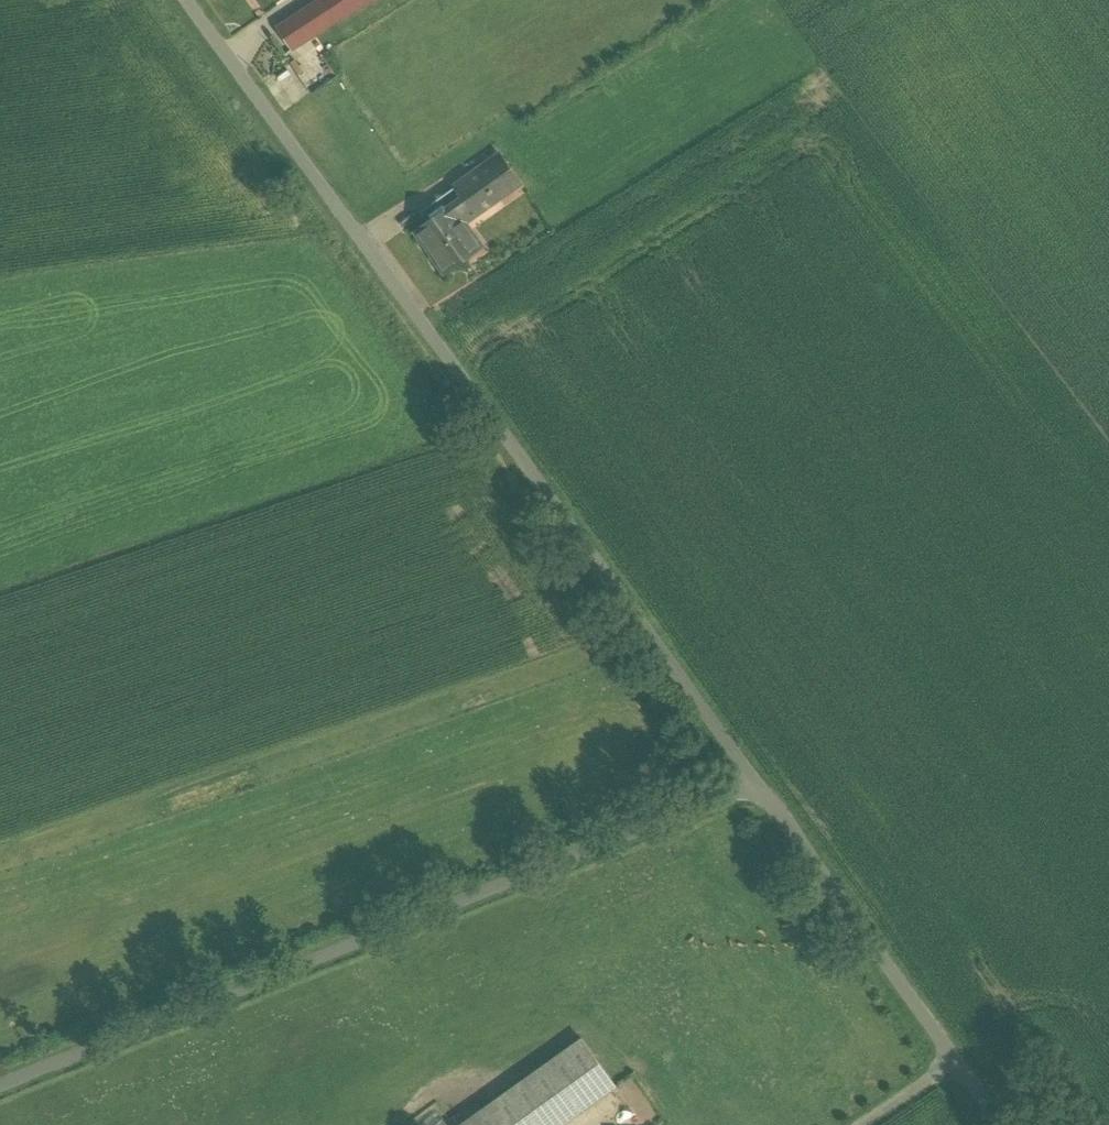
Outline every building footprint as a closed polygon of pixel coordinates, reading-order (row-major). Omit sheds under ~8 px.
[(278,28),(292,49),(347,13),(339,0),(321,0),(278,28)] [(347,13),(348,14),(369,0),(339,0),(347,13)] [(457,201),(452,204),(452,203),(428,221),(415,230),(416,232),(416,231),(433,254),(431,256),(432,257),(445,273),(444,274),(445,275),(483,247),(482,246),(465,222),(521,182),(503,156),(481,172),(479,169),(455,187),(463,198),(457,202),(457,201)] [(462,1124),(561,1124),(616,1085),(583,1039),(462,1124)]
